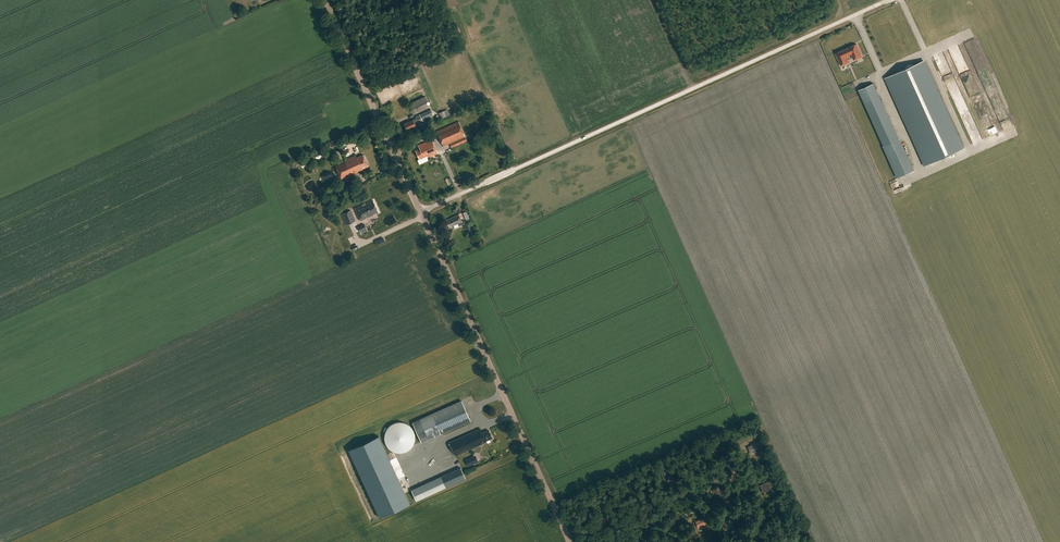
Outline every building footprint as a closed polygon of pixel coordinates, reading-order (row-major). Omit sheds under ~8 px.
[(862,56),(856,44),(848,48),(848,49),(846,50),(849,56),(851,55),(853,60),(862,56)] [(844,50),(835,53),(841,65),(849,62),(847,57),(849,56),(846,50),(844,51),(844,50)] [(962,147),(922,60),(884,78),(925,165),(962,147)] [(874,83),(859,90),(900,176),(915,169),(874,83)] [(410,102),(412,108),(428,101),(425,95),(410,102)] [(407,130),(411,128),(413,132),(418,130),(416,126),(415,123),(418,121),(417,120),(421,118),(422,120),(433,115),(430,109),(415,116),(416,118),(404,124),(407,130)] [(437,132),(443,147),(450,144),(452,148),(467,141),(459,122),(437,132)] [(418,146),(420,149),(416,151),(420,159),(427,156),(427,157),(437,153),(431,140),(418,146)] [(362,154),(357,157),(356,154),(334,164),(341,180),(363,170),(362,169),(368,166),(362,154)] [(373,202),(355,210),(360,221),(378,214),(373,202)] [(355,220),(350,210),(342,214),(346,224),(355,220)] [(450,225),(451,226),(457,223),(458,225),(463,223),(460,218),(463,217),(461,213),(458,214),(446,220),(449,226),(450,225)] [(461,400),(431,414),(420,419),(428,439),(440,434),(470,420),(461,400)] [(487,421),(489,427),(504,423),(502,417),(487,421)] [(480,428),(449,442),(455,456),(486,442),(485,440),(492,437),(488,430),(482,433),(480,428)] [(381,517),(411,503),(381,438),(351,451),(381,517)] [(748,446),(751,453),(764,447),(761,440),(748,446)] [(712,445),(714,450),(723,446),(720,441),(712,445)] [(476,462),(473,457),(465,460),(468,466),(476,462)] [(441,476),(446,487),(466,478),(461,467),(441,476)] [(673,477),(668,467),(666,469),(666,470),(661,473),(664,479),(667,477),(668,478),(670,477),(671,478),(673,477)] [(632,483),(627,485),(627,483),(623,485),(624,486),(623,487),(626,493),(634,489),(632,483)] [(770,489),(768,483),(760,487),(763,492),(770,489)] [(719,485),(713,490),(720,498),(726,492),(719,485)] [(599,517),(604,526),(610,523),(606,514),(599,517)] [(648,519),(651,526),(661,521),(657,514),(648,519)] [(704,517),(695,521),(698,527),(707,523),(704,517)] [(731,518),(724,521),(725,524),(727,523),(728,528),(734,525),(731,518)]
